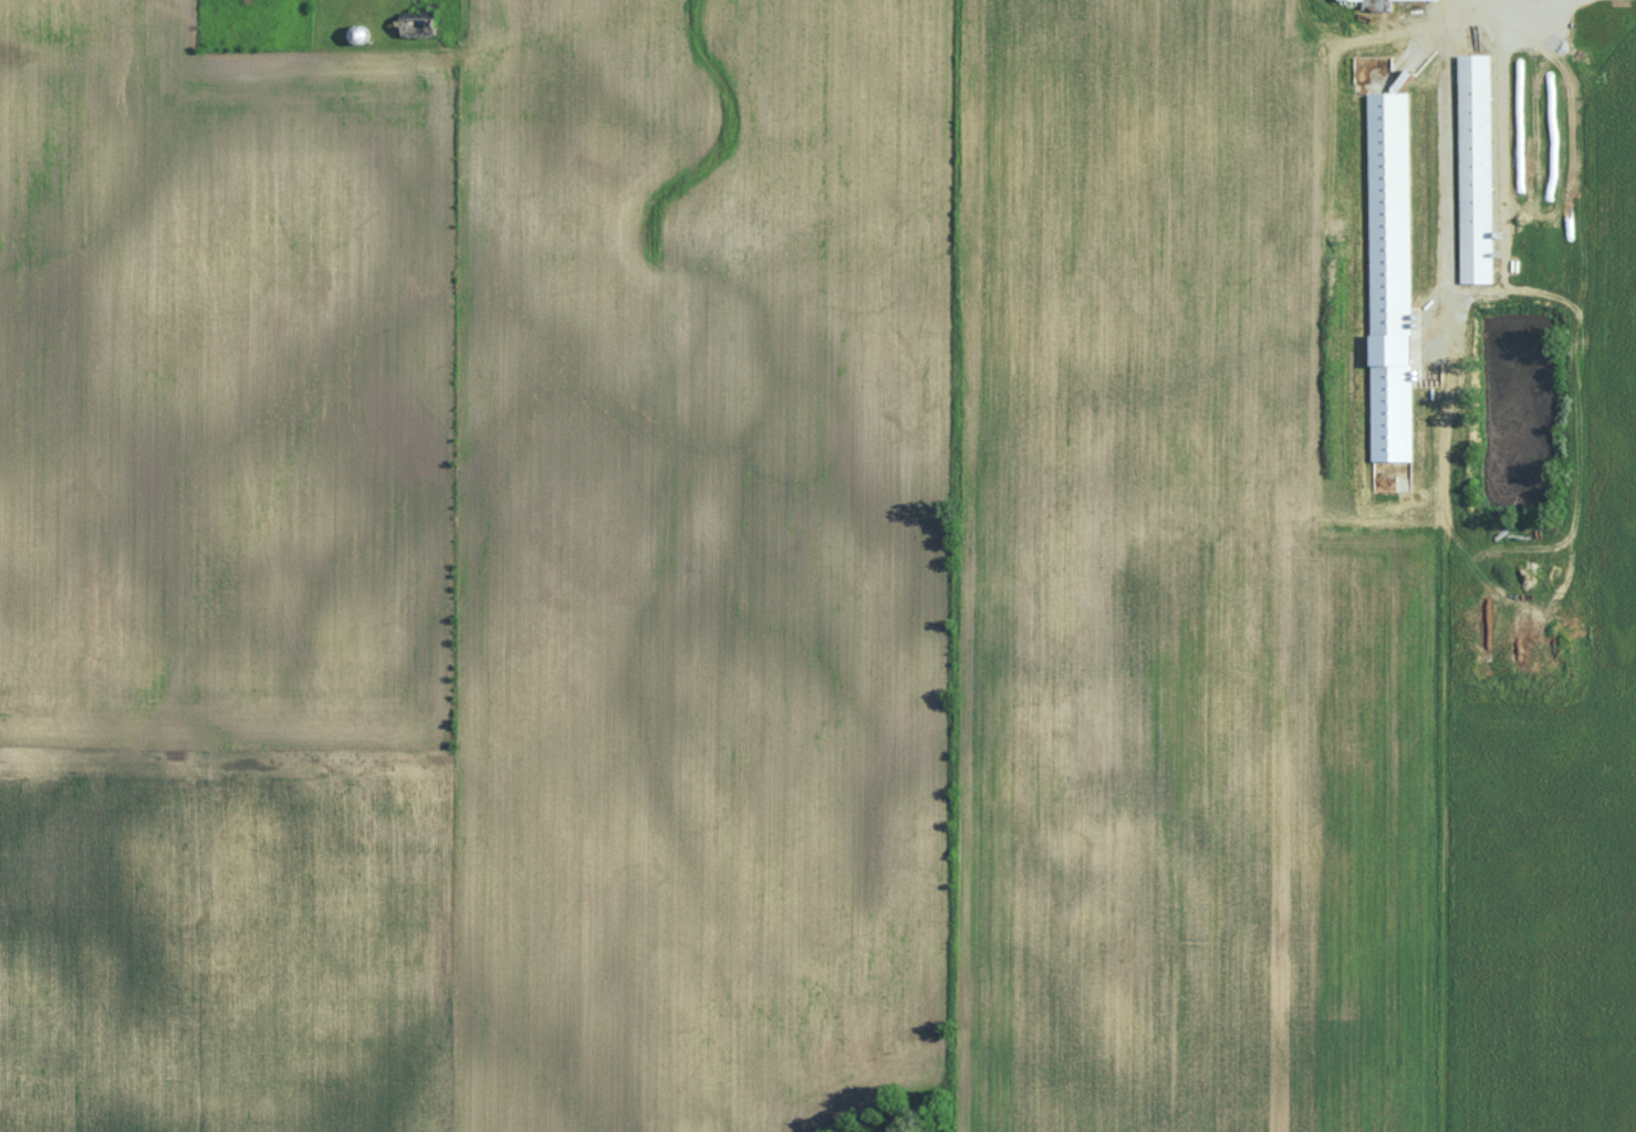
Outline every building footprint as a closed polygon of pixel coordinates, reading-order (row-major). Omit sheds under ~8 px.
[(411,36),(448,36),(448,11),(411,11),(411,36)] [(1489,54),(1456,54),(1457,283),(1490,283),(1489,54)]
